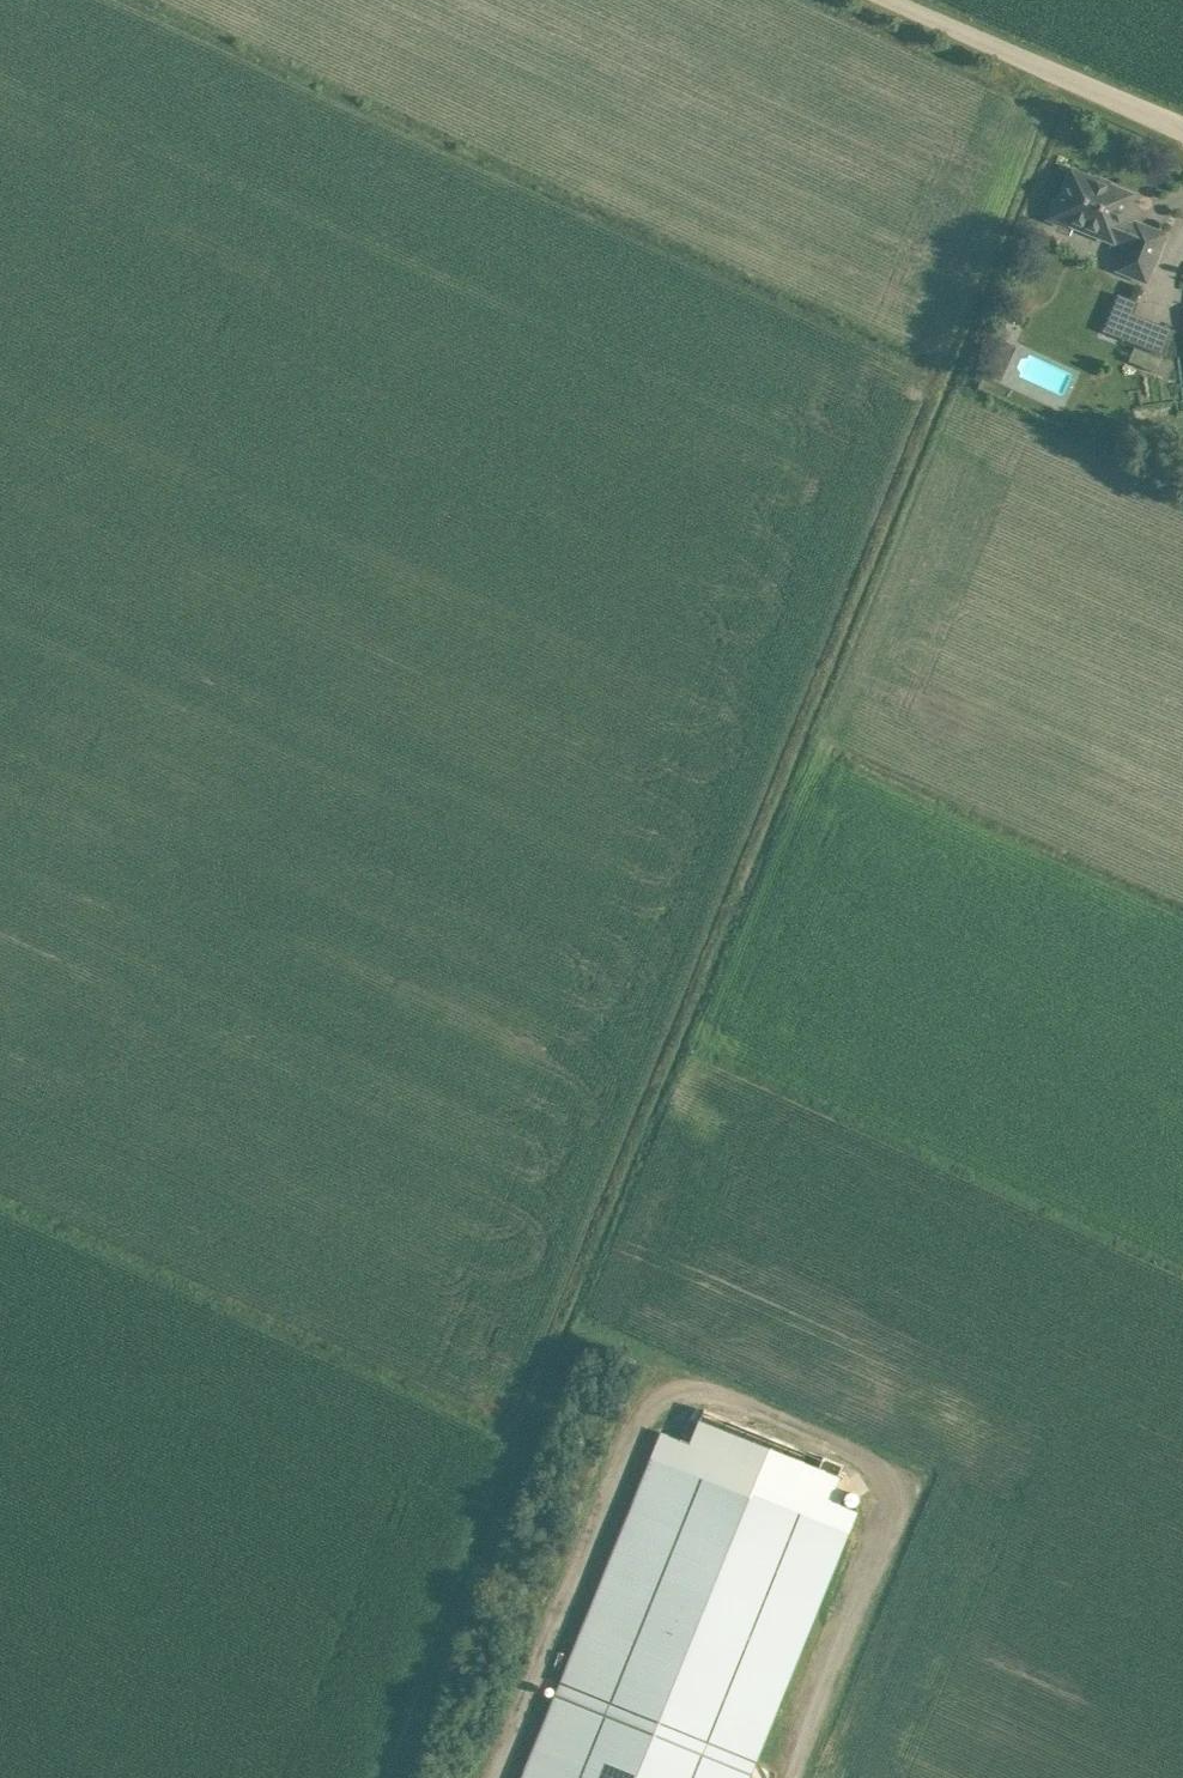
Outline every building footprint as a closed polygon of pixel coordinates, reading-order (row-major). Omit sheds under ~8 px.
[(1115,272),(1145,283),(1164,232),(1135,221),(1134,224),(1123,220),(1133,196),(1070,171),(1047,221),(1114,247),(1115,244),(1124,248),(1115,272)] [(1113,304),(1134,313),(1139,303),(1118,294),(1113,304)] [(1134,313),(1113,304),(1103,333),(1160,355),(1171,328),(1134,313)] [(981,361),(977,370),(993,378),(998,368),(981,361)] [(844,1506),(829,1500),(843,1465),(704,1409),(689,1444),(662,1433),(522,1777),(738,1777),(844,1506)]
